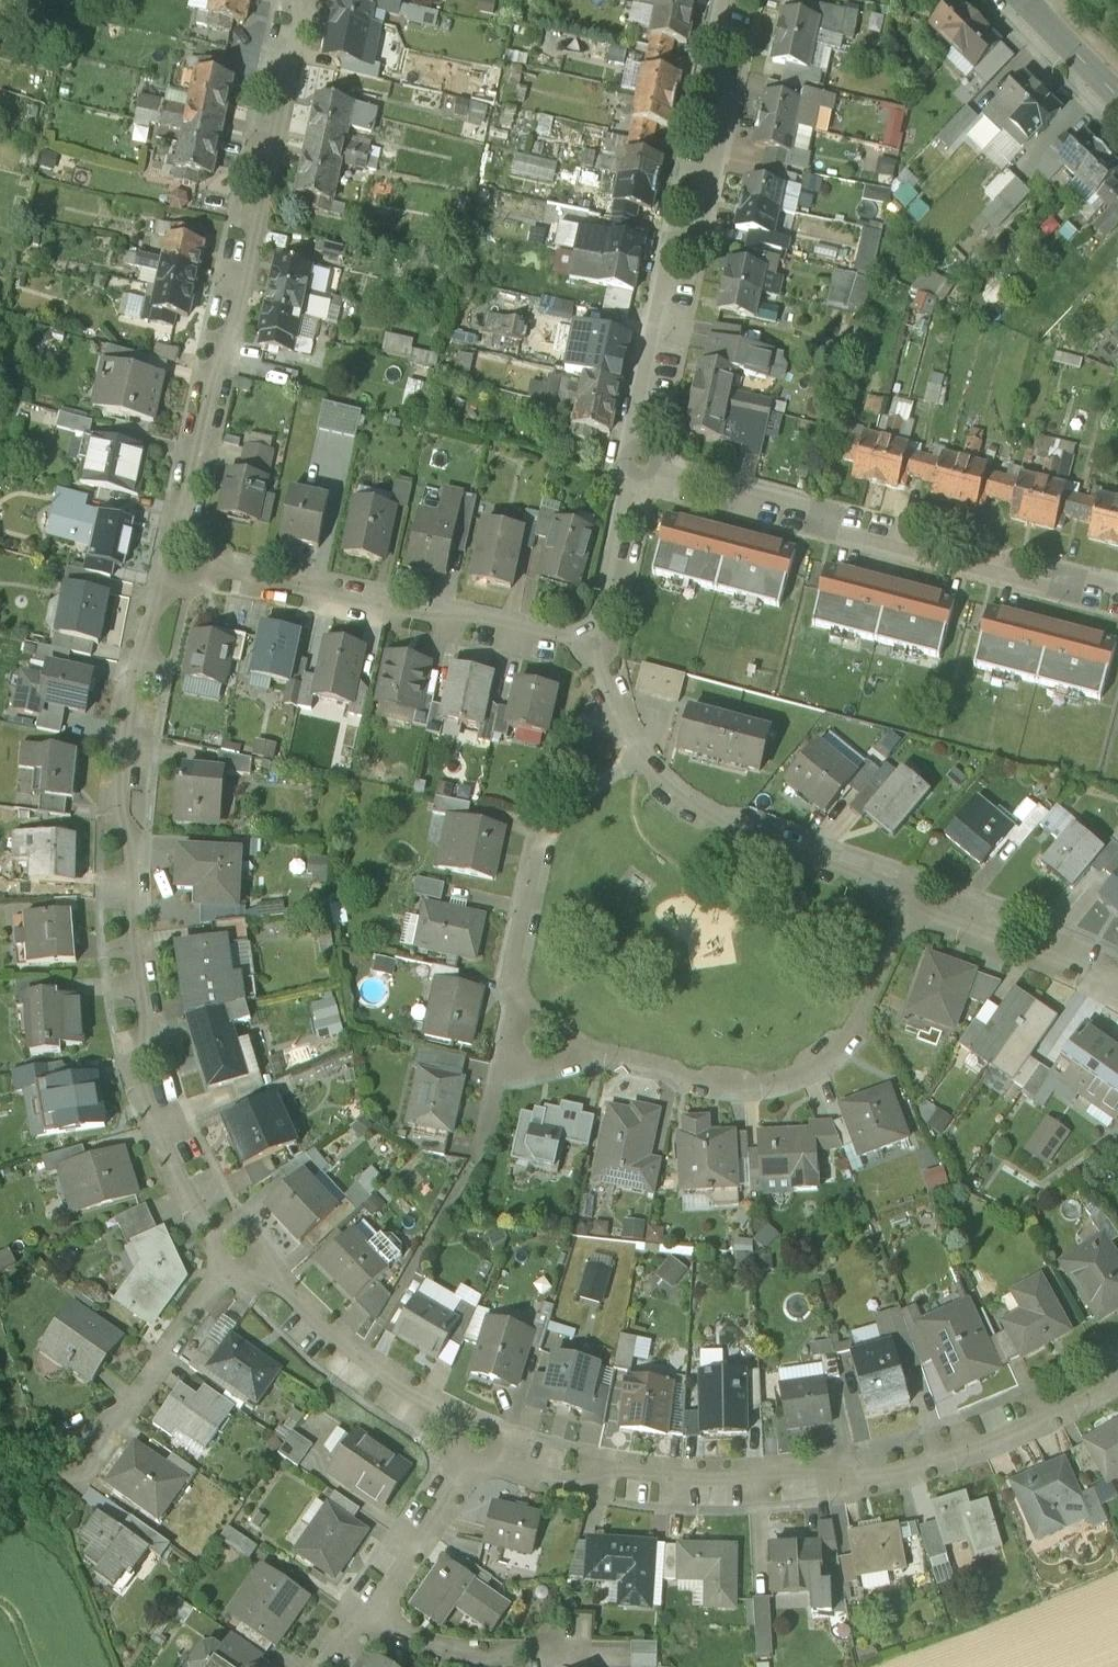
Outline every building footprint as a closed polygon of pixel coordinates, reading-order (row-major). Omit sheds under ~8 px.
[(210,16),(207,27),(207,28),(230,33),(233,21),(245,23),(250,0),(213,0),(210,16)] [(370,0),(339,0),(336,17),(371,25),(373,12),(376,1),(370,0)] [(656,12),(692,20),(696,0),(658,0),(656,12)] [(401,7),(376,1),(373,12),(409,20),(411,9),(401,7)] [(955,3),(930,29),(954,51),(979,23),(970,14),(969,15),(955,3)] [(417,5),(412,19),(438,27),(442,13),(417,5)] [(692,20),(656,12),(650,37),(673,42),(686,45),(692,20)] [(210,16),(199,13),(197,25),(207,27),(210,16)] [(817,21),(783,14),(777,40),(812,47),(815,35),(817,21)] [(371,25),(336,17),(330,42),(342,45),(339,56),(363,62),(365,50),(371,25)] [(839,26),(817,21),(815,35),(836,39),(839,26)] [(979,23),(954,51),(976,72),(1001,45),(986,31),(987,30),(979,23)] [(650,37),(640,35),(638,46),(648,48),(650,37)] [(673,42),(650,37),(648,48),(647,51),(670,56),(673,42)] [(812,47),(777,40),(772,65),(784,67),(782,78),(805,83),(807,72),(809,63),(812,48),(812,47)] [(831,52),(812,48),(809,63),(828,67),(831,52)] [(376,52),(365,50),(363,62),(373,64),(376,52)] [(669,62),(646,57),(643,70),(666,75),(669,62)] [(200,60),(190,58),(187,69),(197,71),(200,60)] [(223,64),(200,59),(200,60),(197,71),(192,96),(227,103),(232,79),(221,76),(223,64)] [(666,75),(643,70),(638,95),(674,102),(677,92),(676,92),(679,78),(666,75)] [(820,75),(807,72),(805,83),(804,85),(817,88),(820,75)] [(1024,78),(999,104),(1007,111),(1017,121),(1042,95),(1024,78)] [(803,93),(780,88),(780,86),(767,84),(765,96),(800,104),(803,93)] [(356,93),(332,88),(330,100),(318,97),(313,122),(348,130),(348,129),(353,105),(356,93)] [(831,99),(803,93),(800,104),(795,130),(812,133),(816,111),(828,114),(831,99)] [(155,97),(140,94),(137,110),(152,113),(154,102),(155,97)] [(674,102),(638,95),(632,120),(655,125),(668,128),(671,114),(672,114),(674,102)] [(1042,95),(1017,121),(1035,138),(1050,122),(1059,112),(1042,95)] [(227,103),(192,96),(189,109),(187,120),(222,127),(227,103)] [(800,104),(765,96),(762,111),(759,122),(795,130),(800,104)] [(164,104),(154,102),(152,113),(162,115),(162,114),(164,104)] [(901,148),(912,109),(893,103),(882,143),(901,148)] [(189,109),(164,104),(162,114),(187,120),(189,109)] [(999,104),(984,120),(991,127),(1007,111),(999,104)] [(377,111),(353,105),(348,129),(371,134),(377,111)] [(152,113),(137,110),(134,124),(149,127),(150,123),(159,125),(162,115),(152,113)] [(1007,111),(991,127),(1002,137),(1017,121),(1007,111)] [(187,120),(162,114),(162,115),(159,125),(184,130),(187,120)] [(632,120),(622,117),(620,130),(630,132),(632,120)] [(959,119),(938,141),(951,153),(960,144),(972,131),(959,119)] [(222,127),(187,120),(184,130),(182,143),(217,151),(222,127)] [(655,125),(632,120),(630,132),(629,136),(652,141),(655,125)] [(984,120),(972,131),(960,144),(978,161),(1002,137),(991,127),(984,120)] [(348,130),(313,122),(308,146),(343,153),(345,143),(348,130)] [(795,130),(759,122),(757,134),(755,147),(767,150),(790,154),(790,152),(795,130)] [(1050,122),(1035,138),(1043,146),(1047,150),(1063,134),(1050,122)] [(1063,134),(1047,150),(1058,160),(1073,144),(1063,134)] [(1073,144),(1058,160),(1078,180),(1103,154),(1083,134),(1073,144)] [(652,141),(629,136),(628,141),(625,152),(648,157),(652,141)] [(1043,146),(1035,138),(1027,146),(1035,154),(1043,146)] [(628,141),(618,139),(615,150),(625,152),(628,141)] [(217,151),(182,143),(179,157),(176,168),(174,179),(197,185),(199,173),(211,175),(217,151)] [(370,148),(345,143),(343,153),(368,159),(370,148)] [(343,153),(308,146),(302,169),(337,177),(340,164),(343,153)] [(381,150),(370,148),(368,159),(378,161),(381,150)] [(919,148),(898,166),(894,186),(924,153),(919,148)] [(808,156),(790,152),(790,154),(767,150),(763,166),(786,171),(787,166),(805,170),(808,156)] [(648,157),(625,152),(620,178),(656,185),(659,174),(658,174),(661,160),(648,157)] [(368,159),(343,153),(340,164),(366,170),(366,169),(368,159)] [(1078,180),(1096,197),(1111,181),(1117,174),(1117,168),(1103,154),(1078,180)] [(179,157),(171,155),(166,165),(176,168),(179,157)] [(378,161),(368,159),(366,169),(376,172),(378,161)] [(176,168),(166,165),(163,177),(174,179),(176,168)] [(786,171),(763,166),(760,182),(783,186),(785,175),(786,171)] [(337,177),(302,169),(297,194),(309,197),(306,208),(330,213),(332,202),(337,177)] [(796,177),(785,175),(783,186),(783,187),(794,190),(796,177)] [(656,185),(620,178),(614,203),(637,208),(650,211),(653,197),(654,197),(656,185)] [(760,182),(747,179),(744,193),(741,205),(777,212),(783,187),(783,186),(760,182)] [(1096,197),(1104,205),(1109,209),(1117,200),(1117,187),(1111,181),(1096,197)] [(1096,197),(1082,211),(1090,219),(1104,205),(1096,197)] [(614,203),(604,200),(602,212),(612,215),(614,203)] [(1109,209),(1111,211),(1117,218),(1117,200),(1109,209)] [(342,204),(332,202),(330,213),(340,215),(342,204)] [(637,208),(614,203),(612,215),(611,216),(634,221),(637,208)] [(777,212),(741,205),(739,216),(736,230),(749,233),(772,238),(777,212)] [(1099,224),(1107,233),(1117,222),(1117,218),(1111,211),(1099,224)] [(634,221),(611,216),(610,222),(607,235),(630,240),(633,227),(634,221)] [(171,224),(161,222),(158,234),(169,236),(171,224)] [(194,229),(171,224),(169,236),(163,260),(198,268),(204,243),(192,241),(194,229)] [(865,225),(856,265),(877,270),(886,230),(865,225)] [(607,235),(580,229),(574,255),(602,260),(607,235)] [(772,238),(749,233),(746,249),(768,254),(769,249),(772,238)] [(630,240),(607,235),(602,260),(638,268),(644,243),(630,240)] [(38,241),(30,238),(27,250),(35,253),(38,241)] [(782,240),(772,238),(769,249),(780,252),(782,240)] [(347,246),(317,239),(314,252),(344,258),(347,246)] [(768,254),(746,249),(743,264),(765,269),(767,259),(768,254)] [(314,255),(291,250),(288,262),(277,259),(271,284),(306,292),(306,291),(312,267),(314,255)] [(138,254),(128,251),(126,263),(136,265),(138,254)] [(163,260),(138,254),(136,265),(161,271),(163,260)] [(324,258),(314,255),(312,267),(322,269),(324,258)] [(602,260),(574,255),(569,280),(596,286),(602,260)] [(778,261),(767,259),(765,269),(776,271),(778,261)] [(198,268),(163,260),(161,271),(158,284),(193,292),(198,268)] [(638,268),(602,260),(596,286),(607,288),(632,294),(638,268)] [(743,264),(730,261),(725,288),(760,295),(765,269),(743,264)] [(840,269),(831,302),(868,312),(877,278),(840,269)] [(150,320),(150,321),(174,326),(176,314),(188,316),(193,292),(158,284),(155,301),(153,309),(150,320)] [(306,292),(271,284),(266,308),(301,316),(301,315),(306,292)] [(632,294),(607,288),(601,314),(620,319),(626,320),(632,294)] [(760,295),(725,288),(720,312),(755,319),(757,307),(760,295)] [(332,297),(306,291),(306,292),(301,315),(326,321),(329,308),(332,297)] [(155,301),(129,295),(124,315),(140,318),(143,307),(153,309),(155,301)] [(342,299),(332,297),(329,308),(339,310),(342,299)] [(153,309),(143,307),(140,318),(150,320),(153,309)] [(778,312),(757,307),(755,319),(776,324),(778,312)] [(301,316),(266,308),(261,332),(261,333),(258,344),(293,352),(298,331),(301,316)] [(601,314),(589,312),(586,328),(585,331),(595,333),(596,330),(617,335),(620,319),(601,314)] [(526,323),(507,320),(504,342),(523,345),(526,323)] [(741,331),(714,325),(711,338),(739,344),(741,331)] [(586,328),(575,326),(565,372),(586,376),(595,333),(585,331),(586,328)] [(617,335),(596,330),(595,333),(586,376),(621,384),(631,338),(617,335)] [(308,333),(298,331),(293,352),(304,354),(307,340),(308,333)] [(391,333),(387,351),(414,357),(418,339),(391,333)] [(739,344),(711,338),(708,351),(736,357),(739,344)] [(321,343),(307,340),(304,354),(318,357),(321,343)] [(772,351),(739,344),(736,357),(708,351),(705,365),(734,371),(744,374),(744,376),(765,381),(772,351)] [(179,352),(156,345),(153,355),(176,362),(179,352)] [(147,356),(109,347),(106,360),(144,369),(147,356)] [(144,369),(106,360),(101,378),(115,381),(107,410),(153,422),(166,375),(144,369)] [(705,365),(699,364),(692,398),(753,410),(755,399),(729,393),(734,371),(705,365)] [(942,403),(948,376),(935,373),(930,400),(942,403)] [(621,384),(586,376),(583,388),(580,401),(615,408),(621,384)] [(583,388),(571,385),(566,407),(578,410),(580,401),(583,388)] [(753,410),(692,398),(685,432),(720,440),(724,418),(749,423),(750,423),(753,410)] [(772,402),(755,399),(753,410),(770,414),(772,402)] [(870,399),(865,415),(879,419),(883,403),(870,399)] [(615,408),(580,401),(578,410),(575,427),(597,432),(610,435),(615,408)] [(361,412),(323,402),(318,429),(356,437),(361,412)] [(753,410),(750,423),(749,423),(741,453),(759,457),(770,414),(753,410)] [(92,423),(61,416),(58,429),(89,435),(92,423)] [(889,421),(883,443),(863,437),(861,443),(849,439),(843,463),(855,466),(852,480),(893,490),(897,491),(898,488),(905,490),(907,480),(912,481),(919,457),(907,454),(908,449),(896,446),(902,425),(889,421)] [(575,427),(562,425),(560,436),(594,444),(597,432),(575,427)] [(983,435),(971,431),(968,442),(981,445),(983,435)] [(249,432),(246,445),(272,451),(275,438),(249,432)] [(148,448),(97,437),(92,464),(86,463),(82,482),(138,494),(148,448)] [(968,442),(962,463),(943,458),(942,458),(941,463),(932,461),(928,460),(922,484),(935,487),(931,500),(976,512),(977,509),(983,510),(986,500),(991,502),(997,478),(993,477),(985,475),(987,469),(986,469),(975,466),(981,445),(968,442)] [(246,445),(240,473),(266,478),(272,451),(246,445)] [(944,452),(935,450),(932,461),(941,463),(942,458),(943,458),(944,452)] [(1062,455),(1049,452),(1046,462),(1059,466),(1062,455)] [(1059,466),(1046,462),(1041,483),(1021,478),(1020,478),(1019,483),(1011,481),(1007,480),(1001,504),(1013,507),(1009,521),(1054,532),(1055,529),(1062,531),(1064,521),(1069,522),(1075,498),(1064,495),(1065,490),(1054,487),(1059,466)] [(996,465),(987,463),(986,469),(987,469),(985,475),(993,477),(996,465)] [(1023,472),(1014,470),(1011,481),(1019,483),(1020,478),(1021,478),(1023,472)] [(266,478),(230,471),(221,513),(257,521),(263,495),(266,478)] [(413,486),(395,482),(390,506),(395,507),(408,510),(413,486)] [(329,498),(291,490),(280,541),(318,549),(329,498)] [(1101,492),(1092,490),(1089,502),(1097,504),(1098,498),(1099,499),(1101,492)] [(87,498),(61,492),(58,506),(84,512),(87,498)] [(419,519),(408,569),(445,577),(452,544),(462,497),(445,493),(438,523),(419,519)] [(276,498),(263,495),(257,521),(256,527),(269,531),(276,498)] [(477,500),(462,497),(452,544),(466,547),(477,500)] [(1098,498),(1097,504),(1089,502),(1085,500),(1078,524),(1091,527),(1087,541),(1117,549),(1117,503),(1099,499),(1098,498)] [(390,506),(356,499),(344,555),(383,563),(395,507),(390,506)] [(126,520),(99,514),(99,515),(84,512),(58,506),(51,537),(73,542),(75,530),(95,534),(90,561),(115,566),(122,568),(127,545),(122,540),(126,520)] [(542,510),(539,520),(535,538),(550,542),(558,515),(542,510)] [(558,515),(550,542),(539,581),(577,592),(595,531),(559,520),(560,516),(558,515)] [(520,530),(516,546),(533,550),(535,538),(539,520),(523,517),(520,530)] [(731,535),(667,519),(657,557),(658,558),(658,557),(721,574),(731,535)] [(486,522),(473,583),(507,590),(516,546),(520,530),(486,522)] [(795,552),(731,535),(721,574),(785,590),(795,552)] [(721,574),(658,557),(658,558),(653,577),(716,593),(721,574)] [(115,566),(90,561),(87,574),(101,577),(112,580),(115,566)] [(890,585),(826,569),(817,608),(881,624),(890,585)] [(87,574),(70,571),(66,588),(72,589),(72,588),(98,593),(101,577),(87,574)] [(785,590),(721,574),(716,593),(779,609),(784,590),(785,590)] [(954,602),(890,585),(881,624),(944,640),(944,641),(945,641),(954,602)] [(98,593),(72,588),(72,589),(63,637),(63,639),(95,645),(99,646),(109,595),(98,593)] [(881,624),(817,608),(813,627),(876,644),(881,624)] [(1052,627),(988,611),(978,649),(979,650),(979,649),(1042,666),(1052,627)] [(944,640),(881,624),(876,644),(939,660),(944,641),(944,640)] [(299,635),(262,627),(252,675),(289,683),(294,659),(299,635)] [(1116,644),(1052,627),(1042,666),(1105,682),(1106,683),(1116,644)] [(247,635),(223,630),(221,639),(233,641),(229,660),(241,663),(247,635)] [(221,639),(196,633),(186,678),(223,686),(229,660),(233,641),(221,639)] [(95,645),(63,639),(63,637),(57,636),(54,652),(71,656),(92,659),(95,645)] [(365,648),(326,639),(313,697),(349,705),(352,705),(356,688),(365,648)] [(1042,666),(979,649),(979,650),(974,669),(1037,685),(1042,666)] [(54,652),(40,650),(37,668),(49,671),(50,669),(68,672),(71,656),(54,652)] [(427,666),(389,658),(381,695),(395,698),(399,705),(415,709),(417,709),(421,694),(427,666)] [(308,662),(294,659),(289,683),(303,686),(308,662)] [(1105,682),(1042,666),(1037,685),(1100,701),(1105,682)] [(491,676),(452,667),(443,709),(441,721),(442,722),(478,729),(480,730),(484,707),(491,676)] [(685,677),(643,667),(637,691),(679,702),(685,677)] [(68,672),(50,669),(49,671),(47,686),(42,708),(66,713),(86,716),(93,677),(68,672)] [(555,689),(517,681),(510,713),(507,729),(508,729),(545,737),(555,689)] [(47,686),(25,682),(18,717),(40,721),(42,721),(44,709),(42,708),(47,686)] [(356,688),(352,705),(349,705),(347,714),(363,717),(369,691),(356,688)] [(421,694),(417,709),(415,709),(412,725),(428,728),(432,707),(434,697),(421,694)] [(443,709),(432,707),(428,728),(426,735),(439,738),(442,722),(441,721),(443,709)] [(484,707),(480,730),(478,729),(475,741),(491,744),(498,710),(484,707)] [(66,713),(44,709),(42,721),(40,721),(38,734),(61,737),(66,713)] [(510,713),(498,710),(491,744),(504,747),(508,729),(507,729),(510,713)] [(770,734),(690,713),(680,752),(760,773),(770,734)] [(578,730),(562,727),(559,739),(575,742),(578,730)] [(856,778),(818,746),(787,784),(827,817),(849,790),(858,780),(856,778)] [(78,754),(24,749),(21,772),(45,774),(42,799),(68,801),(70,777),(76,777),(78,754)] [(252,759),(219,752),(217,770),(223,771),(223,772),(250,775),(252,759)] [(879,773),(868,764),(856,778),(858,780),(849,790),(859,798),(868,788),(879,773)] [(217,770),(187,767),(185,784),(181,783),(178,820),(197,822),(199,807),(219,809),(223,772),(223,771),(217,770)] [(880,798),(865,816),(866,817),(893,840),(931,794),(902,770),(880,798)] [(880,798),(868,788),(859,798),(848,811),(862,822),(866,817),(865,816),(880,798)] [(1015,828),(979,798),(949,835),(985,864),(1015,828)] [(42,799),(40,817),(66,820),(68,801),(42,799)] [(470,806),(436,799),(433,814),(451,817),(451,816),(468,819),(470,806)] [(1043,823),(1063,839),(1073,827),(1083,815),(1063,799),(1043,823)] [(468,819),(451,816),(451,817),(440,869),(494,881),(505,827),(468,819)] [(1031,817),(1012,840),(1022,849),(1041,825),(1031,817)] [(1063,839),(1041,866),(1071,890),(1093,863),(1103,851),(1102,850),(1073,827),(1063,839)] [(73,839),(15,838),(14,860),(34,861),(34,887),(72,888),(73,839)] [(1110,841),(1102,850),(1103,851),(1093,863),(1104,872),(1117,856),(1117,847),(1110,841)] [(240,853),(204,852),(202,906),(237,908),(240,853)] [(1104,872),(1112,879),(1115,881),(1117,878),(1117,856),(1104,872)] [(1115,881),(1100,900),(1117,915),(1117,878),(1115,881)] [(445,887),(418,881),(415,897),(442,903),(445,887)] [(484,918),(426,906),(416,949),(474,962),(484,918)] [(73,914),(24,918),(25,936),(15,937),(18,969),(77,965),(73,914)] [(246,922),(213,926),(215,948),(228,947),(228,948),(249,945),(246,922)] [(215,948),(178,953),(183,993),(233,986),(232,979),(228,948),(228,947),(215,948)] [(973,976),(930,961),(911,1015),(954,1030),(965,1000),(973,976)] [(459,974),(433,969),(430,983),(437,984),(437,983),(456,987),(459,974)] [(1002,986),(973,976),(965,1000),(987,1008),(1002,986)] [(257,1003),(255,981),(239,983),(239,978),(232,979),(233,986),(236,1007),(257,1003)] [(58,983),(16,986),(18,1012),(29,1011),(28,999),(59,997),(58,983)] [(456,987),(437,983),(437,984),(425,1038),(471,1048),(483,992),(456,987)] [(233,986),(183,993),(188,1019),(235,1008),(236,1008),(236,1007),(233,986)] [(987,1031),(970,1055),(992,1071),(1037,1004),(1015,989),(987,1031)] [(338,995),(313,1003),(324,1040),(350,1032),(338,995)] [(59,997),(28,999),(29,1011),(35,1011),(37,1036),(31,1037),(32,1058),(63,1056),(63,1050),(85,1048),(81,999),(59,1000),(59,997)] [(1037,1004),(992,1071),(1013,1086),(1030,1062),(1059,1019),(1037,1004)] [(235,1008),(226,1010),(231,1028),(240,1025),(235,1008)] [(226,1010),(188,1019),(194,1039),(231,1028),(226,1010)] [(987,1031),(976,1023),(959,1048),(970,1055),(987,1031)] [(1051,1077),(1052,1077),(1078,1096),(1117,1123),(1117,1121),(1117,1049),(1085,1026),(1051,1076),(1051,1077)] [(231,1028),(194,1039),(210,1091),(234,1084),(247,1080),(237,1045),(231,1028)] [(249,1042),(237,1045),(247,1080),(260,1076),(249,1042)] [(440,1056),(421,1052),(417,1073),(420,1074),(420,1073),(462,1082),(463,1075),(437,1069),(440,1056)] [(466,1061),(440,1055),(440,1056),(437,1069),(463,1075),(466,1061)] [(1041,1069),(1030,1062),(1013,1086),(1024,1094),(1024,1093),(1041,1069)] [(1041,1069),(1024,1093),(1025,1094),(1022,1098),(1033,1105),(1052,1077),(1051,1077),(1051,1076),(1041,1069)] [(44,1071),(15,1076),(18,1094),(38,1090),(47,1088),(44,1071)] [(462,1082),(420,1073),(420,1074),(425,1075),(414,1127),(409,1126),(408,1127),(416,1129),(449,1136),(452,1136),(464,1083),(462,1082)] [(247,1080),(234,1084),(240,1100),(252,1095),(264,1090),(260,1076),(247,1080)] [(1078,1096),(1052,1077),(1033,1105),(1043,1111),(1054,1095),(1071,1107),(1078,1096)] [(47,1088),(38,1090),(46,1138),(103,1128),(95,1080),(47,1088)] [(264,1090),(252,1095),(257,1106),(277,1097),(277,1099),(285,1095),(280,1083),(264,1090)] [(889,1090),(840,1109),(854,1147),(859,1159),(909,1140),(889,1090)] [(257,1106),(225,1120),(246,1169),(275,1156),(298,1146),(277,1099),(277,1097),(257,1106)] [(561,1111),(546,1108),(544,1119),(522,1114),(513,1158),(531,1162),(530,1166),(534,1171),(559,1176),(565,1144),(577,1147),(583,1117),(585,1109),(563,1104),(561,1111)] [(633,1115),(611,1110),(598,1171),(622,1176),(619,1188),(642,1193),(648,1161),(651,1150),(645,1149),(653,1111),(634,1107),(633,1115)] [(595,1119),(583,1117),(577,1147),(589,1149),(595,1119)] [(735,1135),(709,1137),(709,1125),(708,1124),(707,1122),(706,1122),(704,1121),(690,1122),(688,1123),(687,1124),(686,1126),(687,1154),(681,1154),(683,1192),(709,1191),(709,1193),(713,1193),(714,1207),(738,1205),(736,1162),(735,1137),(735,1135)] [(845,1121),(833,1126),(842,1151),(854,1147),(845,1121)] [(1067,1137),(1047,1124),(1027,1154),(1046,1168),(1067,1137)] [(833,1126),(813,1127),(813,1134),(822,1133),(823,1152),(842,1151),(833,1126)] [(449,1136),(416,1129),(414,1140),(423,1142),(447,1146),(449,1136)] [(813,1134),(761,1137),(762,1156),(763,1181),(764,1181),(794,1180),(797,1179),(797,1172),(817,1171),(816,1152),(823,1152),(822,1133),(813,1134)] [(747,1136),(735,1137),(736,1162),(749,1161),(748,1157),(747,1136)] [(447,1146),(423,1142),(420,1155),(445,1159),(447,1146)] [(77,1168),(62,1173),(62,1175),(70,1200),(76,1198),(82,1215),(138,1197),(124,1153),(77,1168)] [(73,1154),(43,1163),(48,1180),(62,1175),(62,1173),(77,1168),(73,1154)] [(275,1156),(246,1169),(255,1190),(283,1173),(275,1156)] [(321,1174),(308,1156),(283,1173),(292,1185),(302,1176),(310,1184),(321,1174)] [(762,1156),(748,1157),(749,1161),(750,1194),(764,1193),(764,1181),(763,1181),(762,1156)] [(662,1164),(648,1161),(642,1193),(655,1196),(662,1164)] [(929,1172),(933,1191),(952,1186),(948,1167),(929,1172)] [(817,1171),(797,1172),(797,1179),(794,1180),(795,1192),(818,1191),(817,1178),(817,1171)] [(310,1184),(302,1176),(292,1185),(267,1208),(302,1246),(326,1224),(337,1214),(336,1212),(310,1184)] [(794,1180),(764,1181),(764,1193),(764,1194),(795,1192),(794,1180)] [(347,1202),(336,1212),(337,1214),(326,1224),(335,1233),(357,1213),(347,1202)] [(146,1208),(116,1222),(121,1233),(151,1219),(146,1208)] [(1091,1220),(1106,1243),(1108,1242),(1110,1245),(1117,1240),(1117,1235),(1102,1212),(1091,1220)] [(151,1219),(121,1233),(129,1249),(137,1246),(137,1245),(158,1235),(151,1219)] [(634,1222),(630,1238),(642,1241),(646,1224),(634,1222)] [(147,1267),(120,1307),(150,1328),(170,1299),(173,1301),(187,1281),(164,1232),(158,1235),(137,1245),(137,1246),(147,1267)] [(368,1250),(353,1234),(319,1266),(356,1305),(357,1303),(378,1284),(390,1273),(389,1272),(389,1271),(369,1251),(368,1250)] [(402,1248),(393,1238),(381,1238),(368,1250),(369,1251),(389,1271),(389,1272),(402,1260),(402,1248)] [(1108,1242),(1106,1243),(1068,1269),(1081,1290),(1080,1291),(1100,1321),(1117,1309),(1117,1257),(1110,1245),(1108,1242)] [(24,1270),(18,1254),(0,1261),(0,1280),(24,1270)] [(672,1256),(661,1275),(680,1286),(691,1267),(672,1256)] [(615,1276),(593,1269),(585,1297),(606,1304),(615,1276)] [(428,1283),(416,1276),(398,1307),(410,1313),(418,1299),(418,1300),(428,1283)] [(1071,1331),(1041,1277),(1019,1289),(1030,1309),(1004,1323),(1008,1331),(1013,1339),(1012,1339),(1021,1356),(1022,1358),(1071,1331)] [(462,1301),(428,1283),(418,1300),(452,1319),(462,1301)] [(391,1298),(378,1284),(357,1303),(376,1323),(391,1298)] [(410,1313),(396,1336),(438,1360),(450,1340),(451,1337),(450,1336),(457,1323),(452,1319),(418,1300),(418,1299),(410,1313)] [(478,1310),(462,1301),(452,1319),(457,1323),(450,1336),(451,1337),(450,1340),(463,1346),(478,1310)] [(925,1325),(922,1326),(937,1359),(951,1389),(996,1368),(967,1306),(925,1325)] [(410,1313),(398,1307),(385,1330),(396,1336),(410,1313)] [(122,1342),(73,1308),(46,1347),(71,1364),(67,1370),(70,1373),(73,1369),(94,1383),(122,1342)] [(908,1332),(908,1333),(922,1326),(925,1325),(917,1309),(902,1315),(908,1332)] [(908,1332),(902,1315),(900,1311),(885,1316),(891,1337),(906,1332),(908,1332)] [(532,1335),(488,1321),(472,1374),(517,1388),(529,1348),(533,1335),(532,1335)] [(549,1327),(536,1323),(532,1335),(533,1335),(529,1348),(541,1352),(549,1327)] [(937,1359),(922,1326),(908,1333),(921,1367),(937,1359)] [(1008,1331),(996,1338),(1007,1363),(1021,1356),(1012,1339),(1013,1339),(1008,1331)] [(915,1363),(906,1332),(891,1337),(893,1346),(899,1367),(915,1363)] [(231,1336),(223,1351),(222,1351),(208,1373),(251,1403),(266,1382),(272,1386),(281,1374),(249,1352),(251,1350),(231,1336)] [(636,1339),(620,1336),(614,1370),(629,1373),(636,1339)] [(820,1342),(822,1356),(834,1354),(831,1340),(820,1342)] [(209,1342),(191,1368),(204,1378),(208,1373),(222,1351),(209,1342)] [(893,1346),(853,1358),(869,1415),(910,1404),(899,1367),(893,1346)] [(822,1356),(825,1379),(839,1377),(834,1354),(822,1356)] [(601,1368),(554,1357),(549,1378),(543,1401),(586,1412),(590,1413),(596,1390),(601,1368)] [(747,1375),(747,1371),(702,1372),(703,1414),(703,1434),(748,1433),(748,1407),(747,1375)] [(539,1415),(543,1401),(549,1378),(535,1374),(524,1411),(539,1415)] [(759,1375),(747,1375),(748,1407),(760,1407),(759,1375)] [(825,1379),(781,1386),(788,1431),(833,1424),(825,1379)] [(671,1385),(628,1380),(621,1429),(665,1434),(671,1385)] [(206,1403),(182,1387),(155,1426),(173,1438),(180,1427),(208,1447),(228,1419),(206,1403)] [(596,1390),(590,1413),(586,1412),(584,1420),(604,1424),(609,1393),(596,1390)] [(235,1409),(213,1393),(206,1403),(228,1419),(235,1409)] [(703,1434),(703,1414),(684,1414),(683,1439),(703,1438),(703,1434)] [(274,1435),(286,1443),(293,1432),(299,1423),(288,1415),(274,1435)] [(1085,1443),(1101,1470),(1108,1482),(1117,1476),(1117,1424),(1085,1443)] [(312,1446),(293,1432),(286,1443),(278,1454),(297,1468),(312,1446)] [(358,1434),(331,1474),(382,1509),(409,1469),(358,1434)] [(1085,1443),(1073,1449),(1086,1478),(1101,1470),(1085,1443)] [(166,1468),(137,1447),(110,1486),(160,1521),(172,1503),(176,1505),(190,1484),(166,1468)] [(197,1473),(174,1457),(166,1468),(190,1484),(197,1473)] [(1065,1460),(1014,1483),(1038,1538),(1064,1527),(1057,1511),(1082,1500),(1065,1460)] [(1108,1482),(1093,1490),(1102,1509),(1117,1499),(1117,1476),(1108,1482)] [(360,1511),(336,1494),(328,1505),(330,1507),(352,1522),(360,1511)] [(965,1494),(931,1504),(936,1523),(943,1544),(971,1536),(977,1557),(1002,1549),(988,1501),(969,1506),(965,1494)] [(530,1512),(507,1506),(506,1509),(494,1506),(485,1544),(533,1556),(542,1519),(530,1515),(530,1512)] [(352,1522),(330,1507),(299,1553),(336,1578),(367,1532),(352,1522)] [(123,1531),(100,1515),(81,1542),(92,1550),(85,1560),(101,1570),(96,1577),(115,1590),(125,1574),(132,1579),(135,1576),(133,1575),(149,1552),(161,1560),(171,1546),(132,1518),(123,1531)] [(936,1523),(920,1528),(930,1560),(946,1556),(943,1544),(936,1523)] [(832,1524),(818,1526),(819,1545),(820,1545),(820,1552),(837,1550),(832,1524)] [(898,1525),(849,1533),(853,1556),(857,1577),(905,1569),(898,1525)] [(234,1526),(226,1536),(251,1555),(258,1545),(234,1526)] [(593,1544),(579,1543),(569,1578),(591,1579),(593,1544)] [(653,1548),(593,1544),(591,1579),(626,1581),(624,1605),(649,1607),(653,1548)] [(819,1545),(770,1548),(772,1593),(811,1591),(822,1590),(822,1583),(820,1552),(820,1545),(819,1545)] [(681,1547),(666,1546),(663,1580),(680,1580),(681,1547)] [(736,1547),(681,1547),(680,1580),(713,1581),(713,1608),(736,1609),(736,1547)] [(853,1556),(840,1558),(845,1584),(857,1581),(857,1577),(853,1556)] [(492,1578),(468,1561),(460,1573),(464,1576),(466,1573),(477,1581),(476,1582),(485,1588),(492,1578)] [(974,1578),(974,1565),(940,1565),(939,1578),(974,1578)] [(311,1598),(264,1566),(244,1595),(257,1604),(243,1624),(273,1645),(277,1648),(311,1598)] [(510,1605),(485,1588),(476,1582),(477,1581),(466,1573),(464,1576),(460,1573),(455,1570),(448,1579),(436,1571),(412,1605),(436,1622),(448,1603),(490,1633),(510,1605)] [(831,1583),(822,1583),(822,1590),(811,1591),(812,1614),(832,1613),(831,1583)] [(769,1599),(754,1600),(757,1657),(773,1656),(769,1599)] [(273,1645),(243,1624),(234,1637),(264,1658),(273,1645)] [(232,1635),(223,1649),(248,1666),(258,1666),(264,1658),(234,1637),(232,1635)] [(191,1666),(210,1666),(223,1649),(215,1644),(205,1645),(191,1666)] [(632,1644),(632,1666),(657,1666),(657,1644),(632,1644)] [(223,1649),(210,1666),(248,1666),(223,1649)] [(376,1657),(370,1666),(390,1666),(376,1657)]
